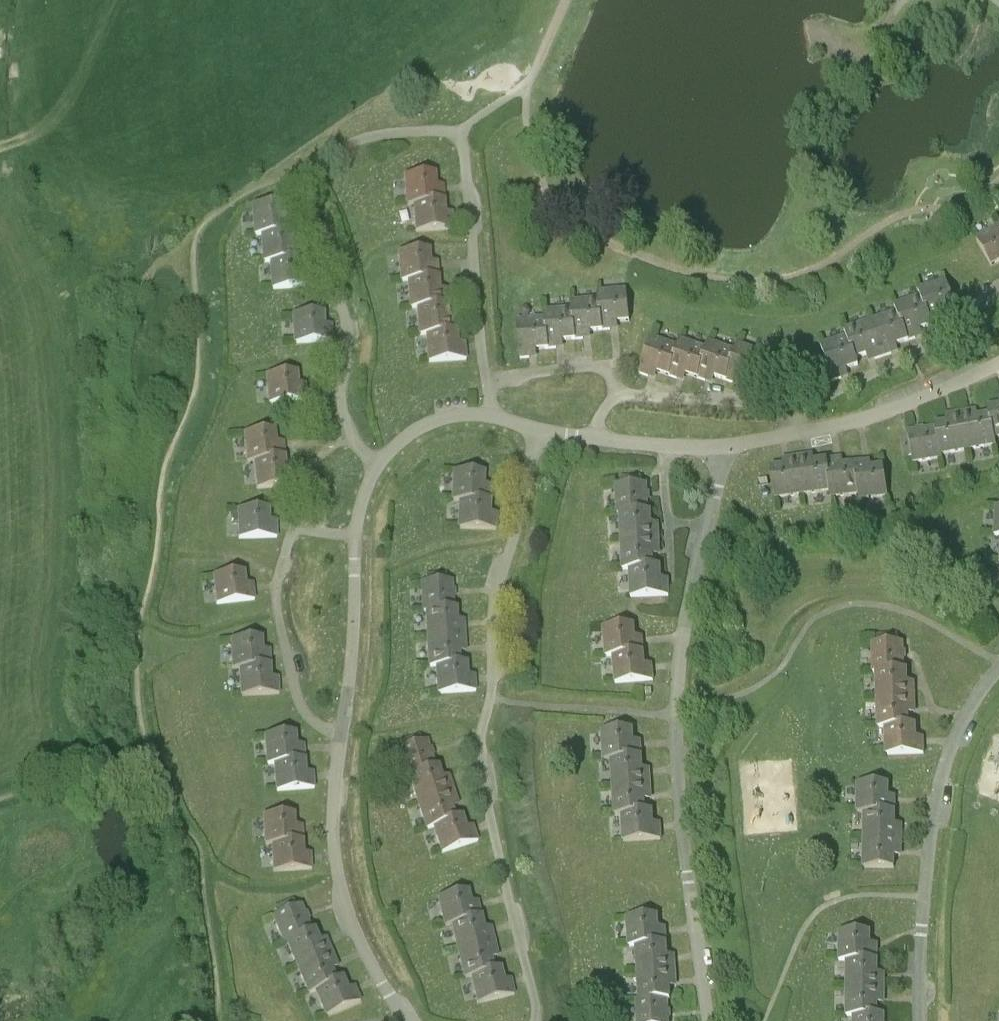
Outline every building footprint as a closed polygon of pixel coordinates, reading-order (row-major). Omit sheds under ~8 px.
[(406,207),(413,206),(446,205),(444,188),(444,185),(436,186),(436,173),(403,177),(406,207)] [(253,236),(260,236),(293,235),(292,219),(292,216),(285,216),(284,207),(284,204),(251,205),(253,236)] [(446,205),(413,206),(415,233),(453,231),(453,217),(453,213),(446,213),(446,205)] [(976,239),(992,267),(998,263),(998,226),(976,239)] [(262,263),(269,263),(302,262),(301,248),(301,244),(294,244),(293,235),(260,236),(262,263)] [(400,283),(407,282),(440,280),(439,266),(438,262),(431,262),(431,250),(398,253),(400,283)] [(302,262),(269,263),(271,290),(310,288),(310,275),(309,271),(303,271),(302,262)] [(409,310),(416,309),(449,307),(448,293),(448,289),(440,290),(440,280),(407,282),(409,310)] [(920,296),(930,327),(943,323),(947,322),(945,315),(956,311),(946,280),(918,289),(920,296)] [(597,292),(598,299),(604,330),(604,331),(615,330),(618,330),(617,323),(630,322),(627,289),(597,292)] [(894,305),(896,312),(906,343),(920,338),(922,338),(920,330),(930,327),(920,296),(894,305)] [(590,331),(604,330),(598,299),(571,301),(571,308),(577,339),(577,341),(588,340),(591,340),(590,331)] [(418,337),(426,336),(458,335),(457,320),(457,316),(449,317),(449,307),(416,309),(418,337)] [(563,340),(577,339),(571,308),(544,311),(544,318),(550,348),(550,350),(559,349),(564,349),(563,340)] [(896,346),(906,343),(896,312),(870,321),(883,358),(896,354),(899,353),(896,346)] [(325,313),(292,314),(293,345),(333,343),(332,329),(332,325),(325,325),(325,313)] [(536,350),(550,348),(544,318),(517,320),(520,360),(533,359),(537,358),(536,350)] [(844,329),(846,336),(857,360),(867,357),(869,363),(872,362),(883,358),(870,321),(844,329)] [(458,335),(426,336),(427,363),(467,360),(466,348),(465,344),(459,344),(458,335)] [(859,366),(857,360),(846,336),(821,345),(833,383),(845,379),(849,378),(846,370),(859,366)] [(668,377),(678,346),(652,337),(639,375),(651,379),(655,381),(657,374),(668,377)] [(680,340),(678,346),(668,377),(680,382),(683,383),(686,375),(697,379),(706,349),(680,340)] [(725,382),(735,351),(709,342),(706,349),(697,379),(708,383),(713,384),(715,378),(725,382)] [(737,344),(735,351),(725,382),(737,386),(741,387),(744,380),(755,384),(765,354),(737,344)] [(299,384),(298,372),(266,374),(268,405),(307,402),(306,387),(306,384),(299,384)] [(987,407),(988,415),(995,439),(998,439),(998,405),(987,407)] [(996,446),(995,439),(988,415),(978,416),(977,410),(961,412),(969,451),(996,446)] [(935,424),(935,427),(942,456),(969,451),(961,412),(945,415),(947,422),(935,424)] [(942,459),(942,456),(935,427),(908,432),(909,438),(901,439),(904,461),(912,459),(913,464),(942,459)] [(246,464),(254,464),(286,462),(285,446),(285,441),(277,442),(275,430),(244,432),(246,464)] [(802,496),(830,492),(826,460),(815,461),(814,454),(797,456),(802,496)] [(775,500),(802,496),(797,456),(782,458),(783,466),(771,467),(775,500)] [(831,499),(859,495),(855,463),(843,464),(843,458),(826,460),(830,492),(831,499)] [(855,463),(859,495),(859,502),(888,498),(884,465),(871,467),(871,460),(855,463)] [(286,462),(254,464),(256,490),(294,487),(294,472),(294,469),(287,470),(286,462)] [(451,501),(458,501),(491,502),(492,489),(492,486),(485,485),(486,473),(453,471),(451,501)] [(616,515),(619,515),(649,512),(648,495),(648,484),(642,484),(642,477),(621,478),(621,485),(615,485),(616,515)] [(491,502),(458,501),(457,529),(497,530),(498,518),(498,513),(491,513),(491,502)] [(271,522),(270,509),(238,510),(238,540),(277,539),(277,525),(277,522),(271,522)] [(652,512),(649,512),(619,515),(620,543),(660,542),(659,527),(659,523),(652,524),(652,512)] [(622,570),(629,569),(654,567),(654,556),(661,556),(660,551),(660,542),(620,543),(622,570)] [(661,566),(654,567),(629,569),(630,597),(670,595),(669,581),(669,579),(662,579),(661,566)] [(247,585),(246,572),(213,575),(216,605),(254,602),(254,587),(254,584),(247,585)] [(422,613),(425,613),(455,609),(454,592),(453,581),(447,582),(447,574),(426,575),(426,583),(420,583),(422,613)] [(455,609),(425,613),(426,639),(466,636),(465,624),(465,620),(458,621),(457,609),(455,609)] [(605,657),(612,656),(644,653),(643,640),(643,636),(636,637),(635,625),(602,628),(605,657)] [(872,673),(875,673),(905,670),(904,653),(904,643),(900,643),(899,635),(877,635),(878,643),(872,643),(872,673)] [(428,668),(435,667),(460,663),(460,652),(467,652),(466,649),(466,636),(426,639),(428,668)] [(231,671),(239,670),(272,669),(271,654),(271,649),(264,650),(263,638),(231,640),(231,671)] [(644,653),(612,656),(615,683),(654,680),(653,668),(653,664),(645,664),(644,653)] [(468,662),(460,663),(435,667),(437,694),(477,692),(476,680),(476,675),(469,676),(468,662)] [(272,669),(239,670),(240,697),(279,696),(279,682),(279,677),(272,678),(272,669)] [(908,670),(905,670),(875,673),(876,701),(915,701),(915,686),(915,682),(908,682),(908,670)] [(877,728),(884,728),(909,725),(909,714),(916,714),(916,710),(915,701),(876,701),(877,728)] [(916,725),(909,725),(884,728),(886,754),(925,754),(924,742),(924,738),(917,738),(916,725)] [(603,760),(610,760),(643,757),(642,744),(642,740),(635,741),(634,729),(601,731),(603,760)] [(266,766),(274,765),(306,764),(305,748),(305,744),(298,745),(297,732),(264,735),(266,766)] [(407,778),(409,778),(437,767),(431,751),(428,741),(423,743),(420,734),(400,741),(403,748),(397,750),(407,778)] [(612,788),(651,786),(650,772),(650,768),(644,769),(643,757),(610,760),(612,788)] [(306,764),(274,765),(275,792),(315,789),(315,776),(314,772),(307,773),(306,764)] [(439,766),(437,767),(409,778),(418,804),(455,792),(450,779),(449,776),(443,778),(439,766)] [(857,813),(863,813),(896,813),(896,800),(895,796),(889,796),(889,784),(856,783),(857,813)] [(614,815),(621,814),(646,811),(645,800),(652,799),(652,796),(651,786),(612,788),(614,815)] [(426,830),(432,828),(456,818),(453,808),(459,805),(458,802),(455,792),(418,804),(426,830)] [(653,810),(646,811),(621,814),(623,842),(662,839),(661,827),(661,823),(654,823),(653,810)] [(295,813),(264,815),(264,832),(265,846),(272,845),(305,844),(304,830),(304,825),(296,826),(295,813)] [(863,813),(863,842),(903,843),(903,827),(903,825),(896,824),(896,813),(863,813)] [(463,815),(456,818),(432,828),(441,854),(479,841),(475,829),(474,826),(467,828),(463,815)] [(903,843),(863,842),(862,868),(895,868),(895,856),(902,856),(902,852),(903,843)] [(305,844),(272,845),(273,872),(312,871),(312,858),(312,853),(305,853),(305,844)] [(444,927),(451,926),(483,918),(480,904),(479,901),(472,903),(469,891),(437,898),(444,927)] [(283,946),(287,944),(317,931),(316,927),(312,928),(307,915),(306,913),(302,904),(272,917),(283,946)] [(627,947),(635,946),(668,945),(667,930),(667,927),(660,927),(659,916),(625,918),(627,947)] [(457,953),(496,944),(493,930),(492,927),(485,928),(483,918),(451,926),(457,953)] [(287,944),(297,970),(334,954),(329,940),(327,937),(320,939),(317,931),(287,944)] [(839,961),(846,961),(878,962),(878,947),(878,944),(871,944),(871,932),(838,931),(839,961)] [(464,979),(471,977),(495,970),(492,959),(499,958),(499,954),(496,944),(457,953),(464,979)] [(637,974),(676,973),(675,955),(668,955),(668,945),(635,946),(637,974)] [(308,996),(315,993),(345,979),(344,976),(336,979),(333,970),(339,967),(338,963),(334,954),(297,970),(308,996)] [(846,990),(885,990),(886,976),(886,972),(878,972),(878,962),(846,961),(846,990)] [(502,968),(495,970),(471,977),(477,1004),(515,995),(512,982),(512,979),(505,980),(502,968)] [(637,974),(638,999),(668,999),(671,999),(670,986),(677,986),(677,982),(676,973),(637,974)] [(345,979),(315,993),(325,1018),(362,1002),(357,989),(356,986),(348,989),(345,979)] [(845,1016),(853,1016),(879,1014),(878,1003),(885,1003),(885,1000),(885,990),(846,990),(845,1016)] [(668,999),(638,999),(635,999),(637,1020),(669,1020),(669,1015),(668,999)]
